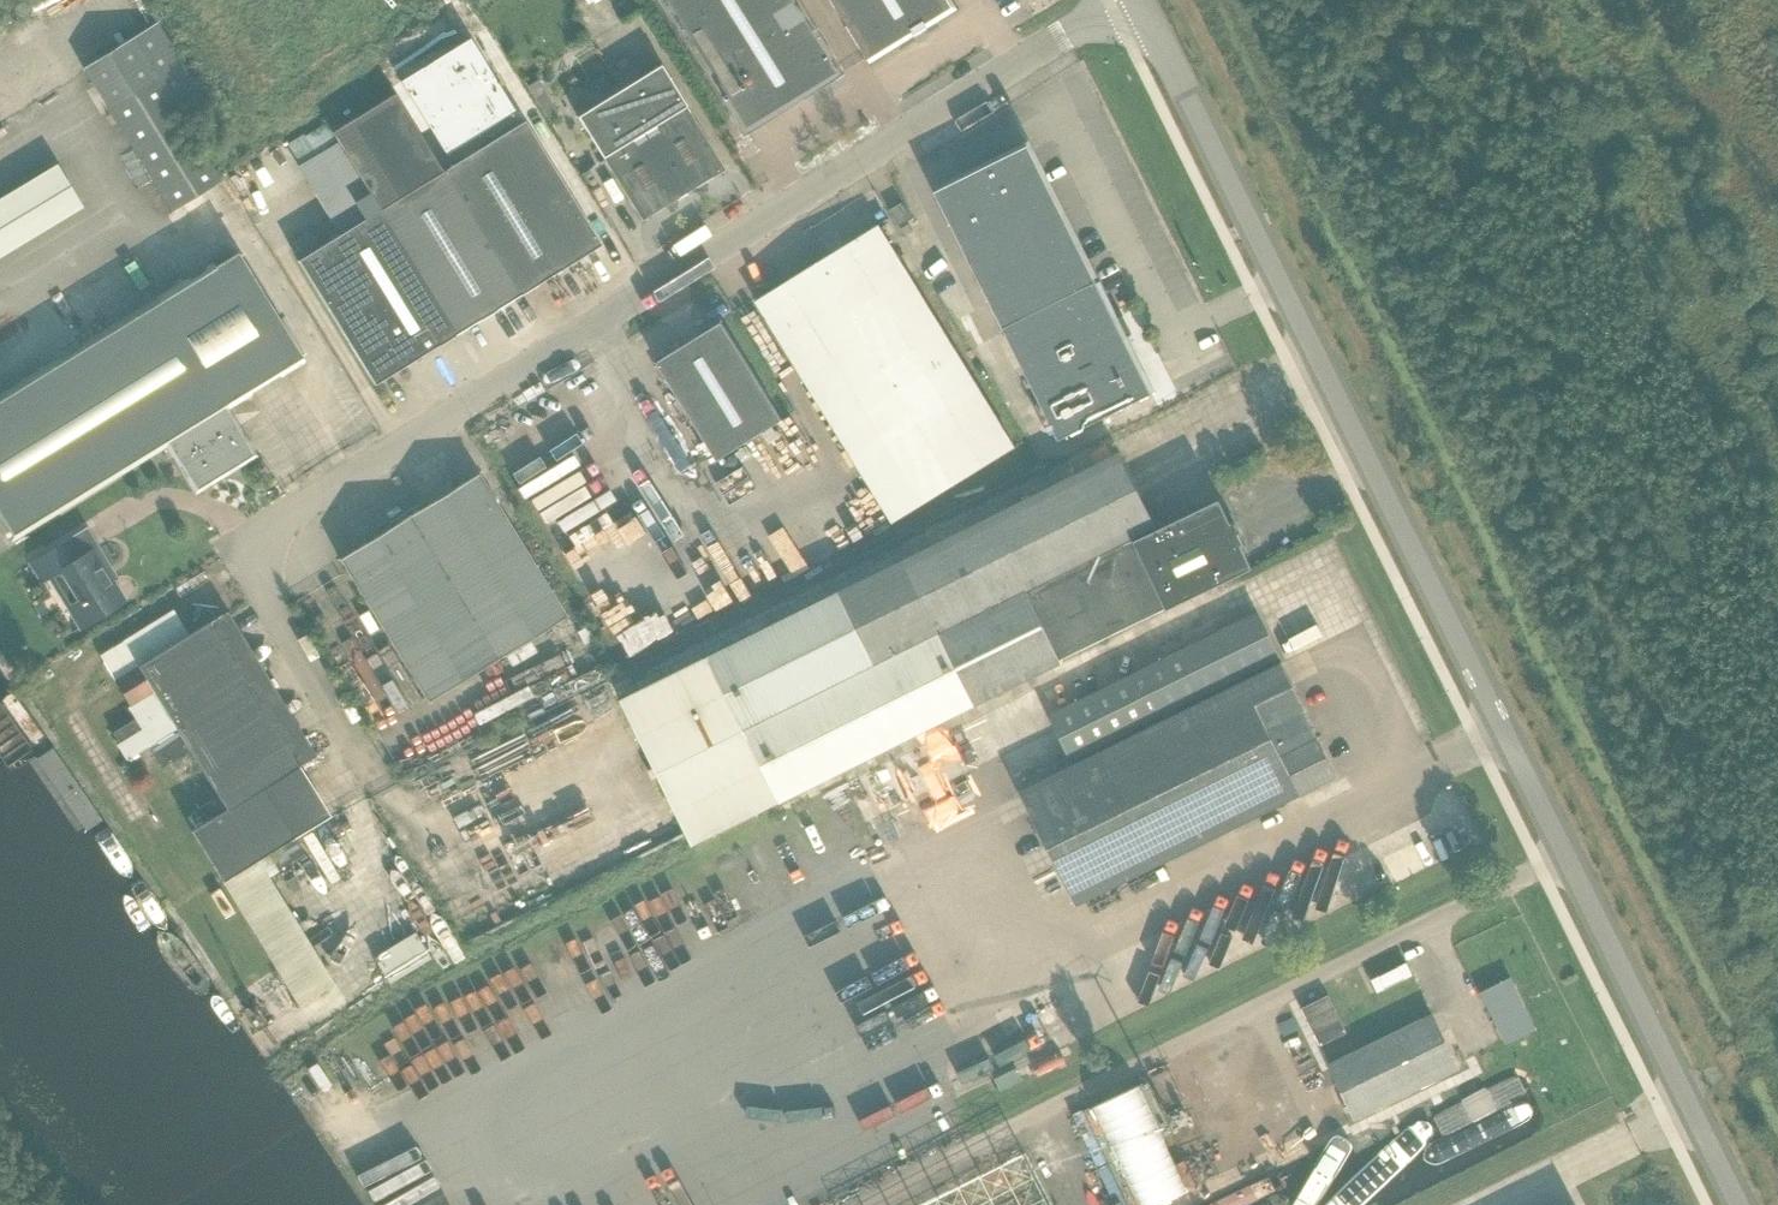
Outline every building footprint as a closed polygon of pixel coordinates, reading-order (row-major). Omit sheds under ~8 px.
[(742,136),(842,74),(796,0),(657,0),(742,136)] [(865,59),(911,31),(913,35),(923,29),(920,25),(949,7),(945,0),(828,0),(865,59)] [(84,67),(171,211),(221,181),(184,119),(208,105),(158,22),(84,67)] [(524,115),(478,41),(404,86),(449,161),(524,115)] [(576,116),(641,221),(724,169),(660,65),(576,116)] [(379,210),(456,334),(518,296),(442,171),(394,93),(331,132),(337,142),(379,210)] [(442,171),(518,296),(600,245),(524,121),(442,171)] [(337,142),(298,165),(339,234),(379,210),(337,142)] [(1092,280),(1027,151),(940,193),(1005,322),(1002,324),(1059,435),(1151,389),(1095,278),(1092,280)] [(86,216),(61,171),(0,204),(0,262),(86,216)] [(891,210),(901,227),(913,219),(903,203),(891,210)] [(379,210),(339,234),(320,246),(300,259),(297,260),(374,385),(456,334),(379,210)] [(757,301),(894,523),(941,494),(1016,447),(880,225),(757,301)] [(311,231),(290,243),(300,259),(320,246),(311,231)] [(237,254),(0,397),(0,517),(11,535),(165,441),(195,490),(253,455),(223,405),(300,358),(237,254)] [(658,362),(719,461),(784,420),(723,322),(658,362)] [(1120,452),(622,698),(694,844),(779,802),(780,802),(976,705),(1063,662),(1062,659),(1211,586),(1212,587),(1252,567),(1242,544),(1245,543),(1235,521),(1231,523),(1221,500),(1179,520),(1180,521),(1159,531),(1120,452)] [(428,702),(498,659),(567,617),(479,474),(340,559),(428,702)] [(788,585),(845,557),(834,534),(777,561),(788,585)] [(79,628),(124,601),(93,549),(83,554),(73,537),(29,563),(40,583),(50,577),(79,628)] [(1071,758),(1279,656),(1258,613),(1050,714),(1071,758)] [(132,646),(104,663),(138,718),(114,732),(131,761),(149,750),(160,768),(169,763),(187,752),(189,750),(217,796),(207,803),(197,809),(206,823),(203,824),(192,831),(233,899),(298,1005),(316,995),(332,985),(334,983),(269,876),(304,854),(294,838),(329,816),(292,756),(209,622),(189,635),(178,618),(146,637),(143,639),(139,642),(132,646)] [(1300,793),(1338,775),(1309,717),(1308,718),(1304,709),(1307,707),(1284,662),(1021,791),(1076,904),(1300,794),(1300,793)] [(374,958),(389,985),(433,960),(418,934),(374,958)] [(1510,977),(1481,992),(1505,1040),(1534,1026),(1510,977)] [(1357,1118),(1459,1068),(1432,1013),(1330,1063),(1357,1118)] [(1016,1067),(994,1078),(1000,1090),(1022,1079),(1016,1067)] [(1166,1077),(1194,1168),(1215,1162),(1187,1071),(1166,1077)]
